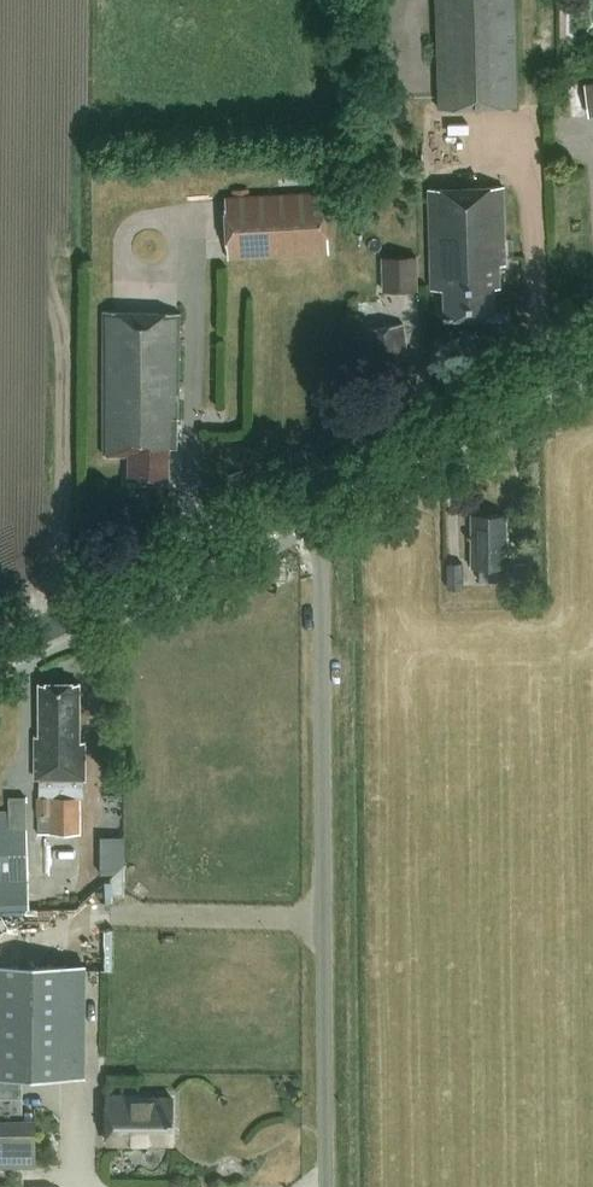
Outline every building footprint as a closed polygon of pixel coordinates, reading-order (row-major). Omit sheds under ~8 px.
[(441,108),(521,105),(517,0),(438,0),(441,108)] [(578,117),(592,115),(592,84),(574,86),(578,117)] [(506,264),(504,186),(430,188),(432,289),(445,289),(446,317),(496,315),(495,287),(501,287),(500,264),(506,264)] [(228,197),(232,259),(333,253),(329,191),(228,197)] [(419,290),(418,255),(382,257),(384,292),(419,290)] [(179,393),(180,393),(181,313),(104,310),(104,454),(129,455),(129,481),(169,482),(170,447),(178,447),(179,393)] [(404,324),(365,330),(351,332),(355,366),(370,364),(373,383),(380,382),(381,389),(404,386),(403,379),(411,378),(404,324)] [(472,567),(480,567),(480,579),(500,579),(500,567),(507,567),(507,514),(472,514),(472,567)] [(466,589),(465,562),(449,562),(450,589),(466,589)] [(527,562),(517,562),(518,580),(528,579),(527,562)] [(36,778),(40,778),(40,796),(38,796),(38,815),(51,815),(51,833),(80,833),(80,797),(85,797),(85,779),(85,742),(80,742),(79,683),(40,683),(40,736),(36,736),(36,778)] [(27,833),(25,796),(6,797),(7,812),(0,812),(0,909),(29,908),(27,833)] [(49,817),(40,817),(40,832),(49,832),(49,817)] [(111,856),(132,857),(133,834),(112,833),(111,856)] [(0,965),(0,1074),(83,1075),(84,965),(0,965)] [(23,1097),(23,1075),(0,1075),(0,1097),(23,1097)] [(148,1102),(138,1102),(138,1095),(107,1094),(107,1141),(172,1141),(172,1098),(148,1098),(148,1102)] [(35,1119),(0,1120),(0,1166),(35,1166),(35,1119)]
